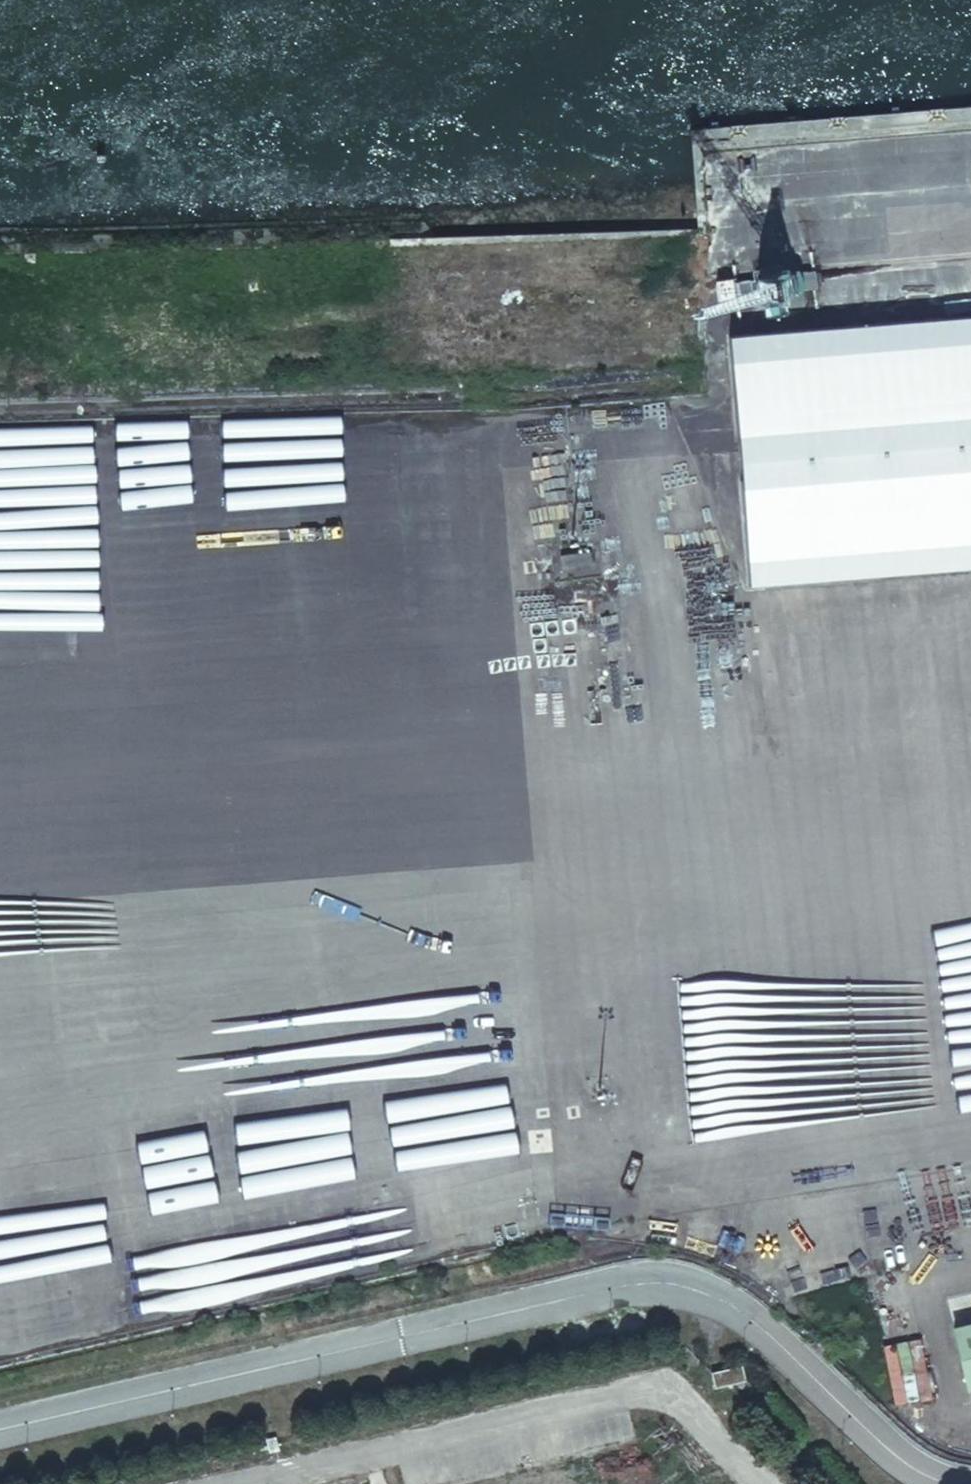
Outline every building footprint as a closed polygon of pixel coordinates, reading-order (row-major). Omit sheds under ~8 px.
[(743,575),(970,558),(970,308),(725,325),(743,575)] [(953,1328),(960,1359),(970,1356),(970,1324),(953,1328)] [(970,1386),(970,1356),(960,1359),(967,1387),(970,1386)] [(712,1372),(711,1373),(715,1388),(745,1380),(741,1365),(712,1372)]
